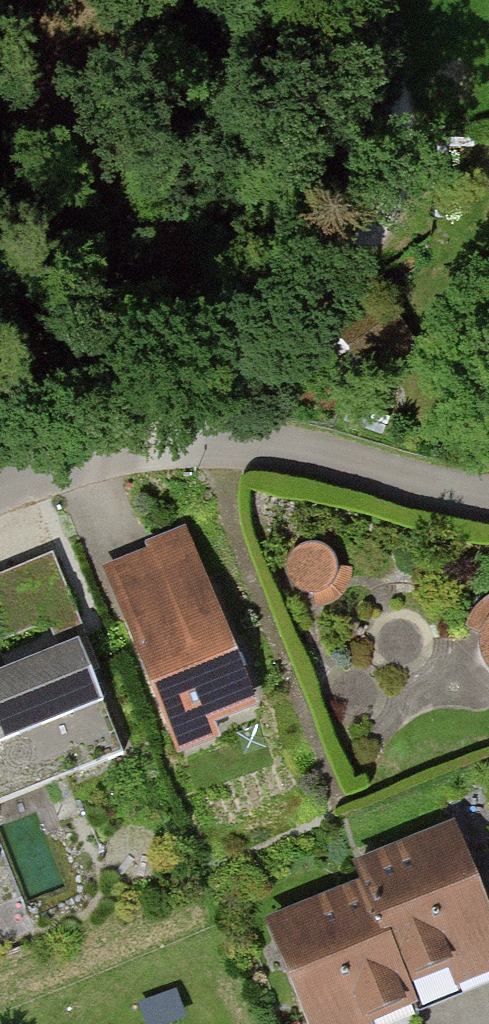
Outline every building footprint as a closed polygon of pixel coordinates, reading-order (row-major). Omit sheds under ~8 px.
[(384,307),(344,336),(368,369),(408,340),(384,307)] [(337,573),(337,565),(335,558),(330,551),(324,547),(316,544),(308,544),(301,547),(294,552),(290,558),(288,566),(288,575),(292,582),(297,589),(305,592),(313,593),(322,592),(329,587),(334,581),(337,573)] [(57,559),(14,576),(36,630),(79,613),(57,559)] [(206,589),(129,619),(172,730),(249,700),(206,589)] [(485,603),(475,613),(469,622),(484,631),(482,642),(483,654),(488,664),(488,665),(488,600),(485,603)] [(0,674),(0,772),(4,781),(73,753),(80,771),(121,755),(76,644),(0,674)] [(366,890),(409,995),(488,963),(488,924),(452,832),(358,870),(366,890)] [(275,927),(314,1023),(393,1023),(418,1014),(409,995),(366,890),(275,927)] [(150,1023),(158,1023),(183,1014),(175,993),(142,1005),(150,1023)]
